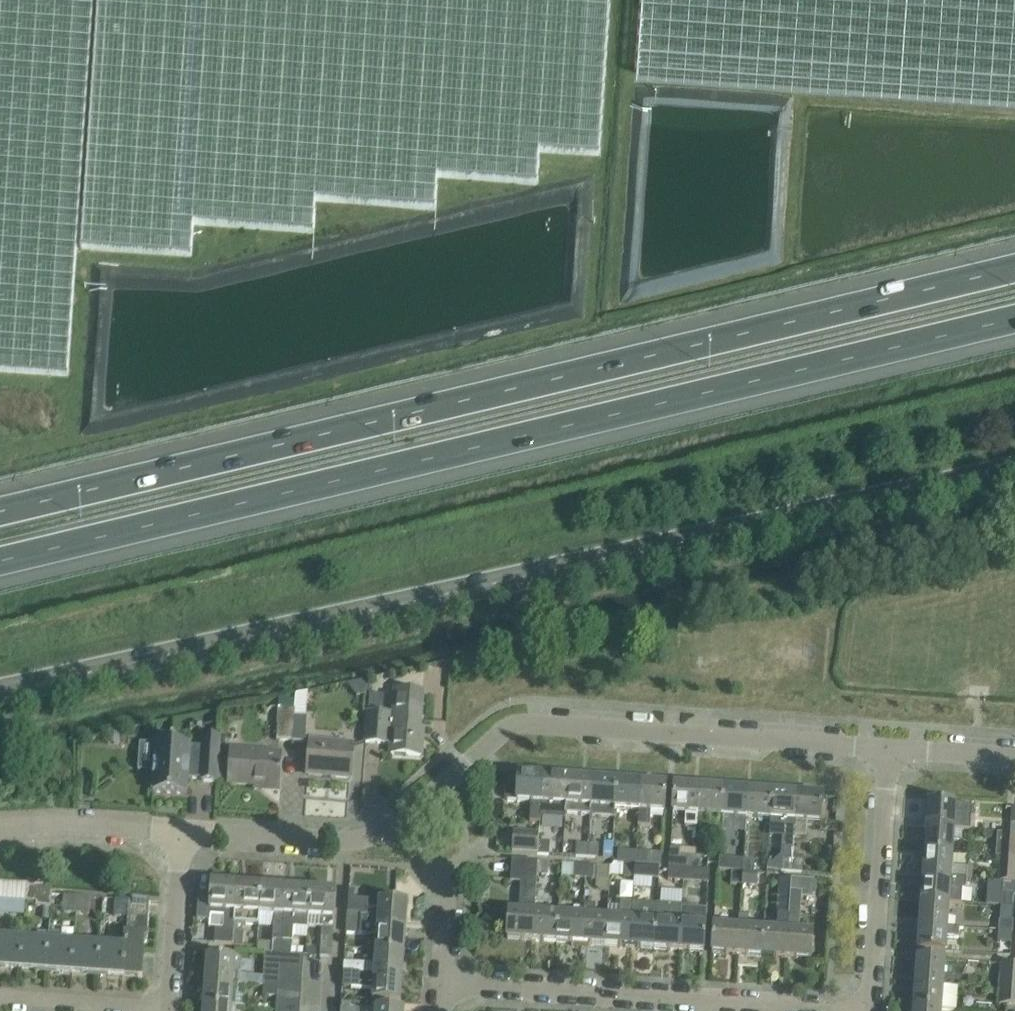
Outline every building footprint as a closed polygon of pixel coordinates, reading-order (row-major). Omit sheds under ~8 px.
[(74,376),(96,0),(0,0),(0,371),(74,376)] [(193,224),(313,232),(316,199),(435,208),(437,176),(539,183),(540,151),(600,155),(610,0),(100,0),(87,249),(191,256),(193,224)] [(634,73),(819,87),(1014,100),(1014,0),(640,0),(634,73)] [(370,679),(349,683),(358,695),(369,695),(369,694),(370,679)] [(368,718),(366,742),(392,743),(391,753),(421,755),(423,737),(419,737),(422,692),(402,690),(396,690),(394,712),(383,712),(369,711),(368,711),(368,718)] [(293,741),(295,716),(294,716),(295,713),(279,712),(277,740),(293,741)] [(307,717),(295,716),(293,741),(305,742),(307,717)] [(108,733),(107,743),(120,744),(120,734),(108,733)] [(201,780),(217,781),(220,736),(204,734),(203,746),(191,745),(191,744),(156,741),(153,791),(187,794),(188,778),(201,779),(201,780)] [(351,778),(353,758),(354,744),(310,740),(307,774),(322,775),(322,773),(331,774),(331,776),(351,778)] [(281,768),(280,768),(281,754),(231,751),(231,754),(219,753),(217,780),(229,781),(229,783),(279,786),(280,772),(281,772),(281,768)] [(542,802),(544,774),(519,773),(518,785),(506,784),(505,797),(508,800),(531,802),(530,821),(540,822),(541,802),(542,802)] [(542,802),(565,804),(567,776),(544,774),(542,802)] [(592,778),(567,776),(565,804),(565,813),(590,815),(592,778)] [(614,817),(617,779),(592,778),(590,815),(614,817)] [(639,809),(639,825),(642,781),(617,779),(614,817),(615,817),(616,808),(639,809)] [(667,783),(642,781),(639,825),(650,826),(651,810),(665,811),(667,783)] [(698,813),(700,785),(675,784),(673,812),(686,812),(686,826),(698,827),(698,813)] [(698,813),(722,815),(724,787),(700,785),(698,813)] [(722,815),(746,817),(748,789),(724,787),(722,815)] [(771,818),(773,790),(748,789),(746,817),(771,818)] [(797,792),(773,790),(771,818),(785,819),(784,835),(794,836),(797,792)] [(797,792),(794,836),(806,836),(807,821),(821,822),(823,794),(797,792)] [(928,801),(926,827),(954,829),(956,803),(928,801)] [(1014,833),(1014,808),(983,805),(982,816),(1007,817),(1006,833),(1014,833)] [(926,827),(925,851),(953,853),(954,838),(962,839),(962,831),(954,830),(954,829),(926,827)] [(513,851),(538,853),(539,841),(539,832),(514,831),(513,851)] [(1006,833),(998,832),(996,856),(1000,856),(1014,857),(1014,833),(1006,833)] [(550,841),(539,841),(538,853),(549,854),(550,841)] [(612,858),(613,847),(613,842),(604,841),(604,846),(603,858),(612,858)] [(587,857),(588,844),(577,843),(576,856),(587,857)] [(588,844),(587,857),(598,858),(599,845),(588,844)] [(670,848),(669,867),(690,868),(691,856),(695,857),(695,855),(680,854),(680,849),(670,848)] [(613,863),(636,864),(637,851),(619,850),(618,862),(614,862),(613,863)] [(662,853),(637,851),(636,864),(661,866),(662,853)] [(953,853),(925,851),(923,875),(973,878),(973,867),(968,867),(967,866),(952,865),(953,853)] [(691,856),(690,868),(709,869),(708,869),(709,857),(701,857),(701,856),(695,855),(695,857),(691,856)] [(793,858),(792,871),(803,872),(804,856),(793,856),(793,858)] [(1000,856),(998,881),(1003,881),(1014,882),(1014,857),(1000,856)] [(792,871),(793,858),(782,857),(781,870),(792,871)] [(733,858),(732,871),(743,872),(743,859),(733,858)] [(532,940),(534,912),(537,874),(538,861),(512,859),(511,880),(523,881),(521,911),(509,910),(507,938),(532,940)] [(743,859),(743,872),(754,873),(755,860),(743,859)] [(549,862),(538,861),(537,874),(548,875),(549,862)] [(562,876),(586,877),(586,865),(563,863),(562,876)] [(635,877),(636,864),(613,863),(612,866),(611,866),(610,875),(635,877)] [(661,866),(636,864),(635,877),(660,878),(661,866)] [(610,875),(611,866),(586,865),(586,877),(597,878),(596,884),(601,891),(609,893),(610,875)] [(668,879),(689,881),(690,868),(669,867),(668,879)] [(710,870),(709,869),(690,868),(689,881),(709,882),(710,870)] [(731,883),(742,884),(743,872),(732,871),(731,883)] [(754,873),(743,872),(742,884),(753,885),(754,873)] [(973,880),(973,878),(923,875),(921,900),(949,902),(962,903),(962,889),(966,889),(966,879),(973,880)] [(780,890),(791,891),(791,879),(781,878),(780,890)] [(789,914),(786,958),(811,959),(813,931),(799,930),(802,896),(815,897),(817,880),(792,878),(791,879),(791,891),(789,914)] [(232,944),(237,882),(212,881),(211,893),(199,892),(197,919),(210,920),(211,914),(225,915),(224,929),(216,928),(215,943),(232,944)] [(1001,905),(1014,906),(1014,894),(1014,882),(1003,881),(1001,905)] [(27,884),(14,883),(0,882),(0,900),(25,901),(27,884)] [(261,884),(237,882),(232,944),(242,945),(243,931),(244,923),(258,924),(259,913),(261,884)] [(27,884),(25,901),(36,902),(36,907),(43,907),(42,919),(49,919),(51,903),(52,886),(27,884)] [(272,953),(280,954),(281,954),(286,886),(261,884),(259,913),(275,914),(272,953)] [(309,917),(311,887),(286,886),(281,954),(291,955),(294,927),(307,928),(308,917),(309,917)] [(311,887),(309,917),(323,918),(320,956),(331,957),(333,923),(335,889),(311,887)] [(683,890),(663,888),(662,901),(682,902),(683,890)] [(76,913),(77,896),(65,895),(63,912),(76,913)] [(77,896),(76,913),(89,914),(90,897),(77,896)] [(127,916),(129,900),(116,899),(115,916),(127,916)] [(127,916),(125,947),(123,975),(142,977),(144,942),(147,943),(150,901),(129,900),(127,916)] [(347,923),(406,928),(408,902),(379,900),(379,913),(361,912),(361,914),(347,913),(347,923)] [(921,900),(920,925),(948,926),(949,902),(921,900)] [(630,947),(633,903),(621,902),(620,918),(608,917),(606,945),(630,947)] [(581,943),(606,945),(608,917),(594,916),(595,904),(584,903),(583,906),(581,943)] [(655,948),(658,905),(633,903),(630,947),(655,948)] [(679,950),(682,908),(682,905),(658,903),(658,905),(655,948),(679,950)] [(1001,905),(1000,930),(1012,931),(1014,906),(1001,905)] [(573,915),(559,914),(557,941),(581,943),(583,906),(574,906),(573,915)] [(682,908),(679,950),(704,952),(706,923),(705,923),(706,910),(682,908)] [(557,941),(559,914),(534,912),(532,940),(557,941)] [(786,958),(789,914),(779,913),(777,928),(763,927),(761,956),(786,958)] [(500,920),(491,914),(482,927),(492,933),(500,920)] [(740,914),(739,926),(737,954),(761,956),(763,927),(748,926),(748,915),(740,914)] [(377,935),(376,951),(404,953),(406,928),(347,923),(346,933),(377,935)] [(712,952),(737,954),(739,926),(714,924),(712,952)] [(959,927),(948,926),(920,925),(918,949),(946,951),(947,936),(959,937),(959,927)] [(1012,931),(1000,930),(991,929),(990,942),(1000,943),(1000,946),(998,946),(998,948),(990,947),(990,954),(1011,956),(1012,931)] [(20,968),(46,970),(49,933),(37,932),(36,941),(22,940),(20,968)] [(49,933),(46,970),(71,972),(73,943),(59,942),(59,932),(49,932),(49,933)] [(20,968),(22,940),(0,938),(0,967),(20,968)] [(71,972),(99,974),(101,945),(73,943),(71,972)] [(123,975),(125,947),(101,945),(99,974),(123,975)] [(404,953),(376,951),(375,964),(344,962),(343,973),(403,977),(404,953)] [(265,953),(263,987),(277,988),(278,978),(279,967),(280,954),(272,953),(265,953)] [(304,956),(291,955),(281,954),(280,954),(279,967),(303,968),(304,956)] [(207,957),(205,982),(240,985),(249,985),(250,980),(246,975),(240,975),(235,975),(236,959),(227,958),(207,957)] [(917,957),(916,982),(944,984),(946,959),(917,957)] [(1000,984),(1013,985),(1014,964),(990,962),(990,970),(1000,971),(1000,984)] [(279,967),(278,978),(302,980),(303,968),(279,967)] [(401,1001),(403,977),(343,973),(342,987),(373,989),(372,999),(401,1001)] [(278,978),(277,988),(277,991),(301,992),(302,980),(278,978)] [(239,995),(240,985),(205,982),(203,1007),(236,1009),(246,1010),(247,996),(239,995)] [(944,986),(944,984),(916,982),(914,1007),(943,1009),(957,1010),(958,987),(944,986)] [(1012,996),(1013,985),(1000,984),(999,995),(1012,996)] [(277,996),(277,991),(277,988),(263,987),(263,996),(277,996)] [(277,991),(277,996),(276,1003),(301,1004),(301,992),(277,991)] [(360,1002),(342,1001),(341,1007),(341,1010),(360,1010),(360,1002)] [(276,1010),(300,1010),(301,1004),(276,1003),(276,1010)]
